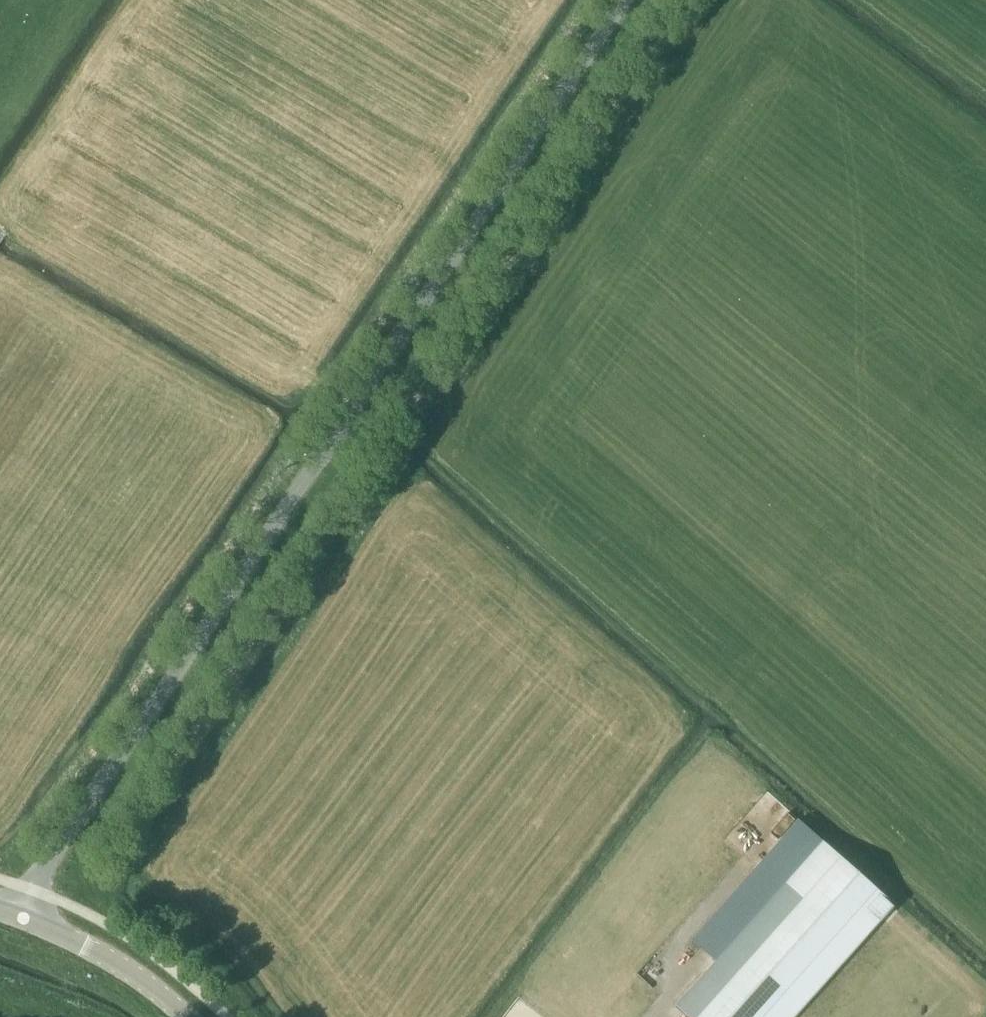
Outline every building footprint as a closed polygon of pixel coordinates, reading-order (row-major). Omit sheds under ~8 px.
[(683,1016),(795,1016),(895,905),(823,841),(799,820),(692,939),(716,961),(675,1007),(685,1015),(683,1016)]
